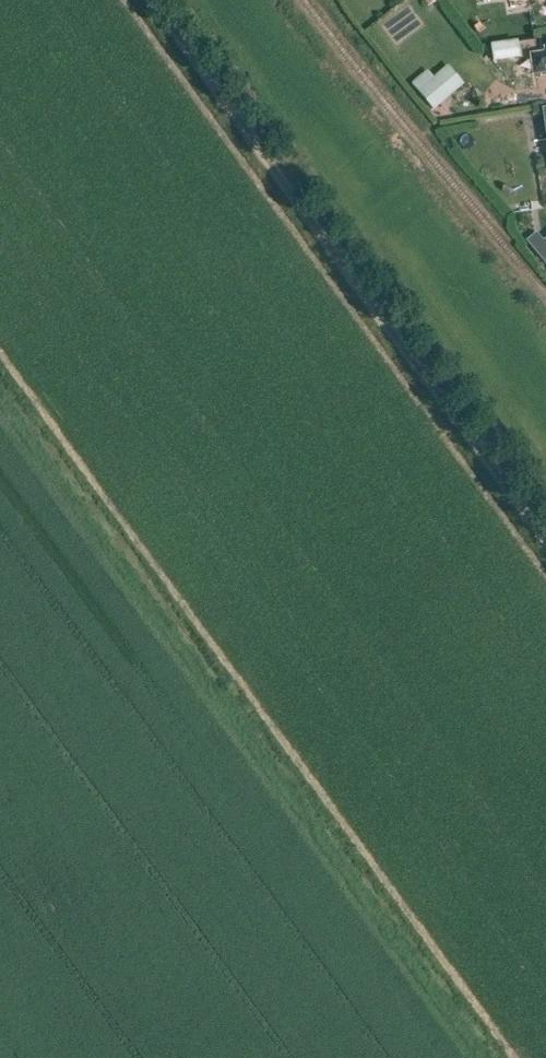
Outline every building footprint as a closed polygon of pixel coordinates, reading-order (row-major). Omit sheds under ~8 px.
[(529,16),(545,14),(543,0),(526,0),(529,16)] [(494,63),(521,59),(519,44),(492,48),(494,63)] [(533,59),(536,76),(545,75),(545,57),(533,59)] [(433,111),(465,85),(449,67),(418,93),(433,111)] [(536,235),(527,242),(534,251),(543,244),(536,235)]
